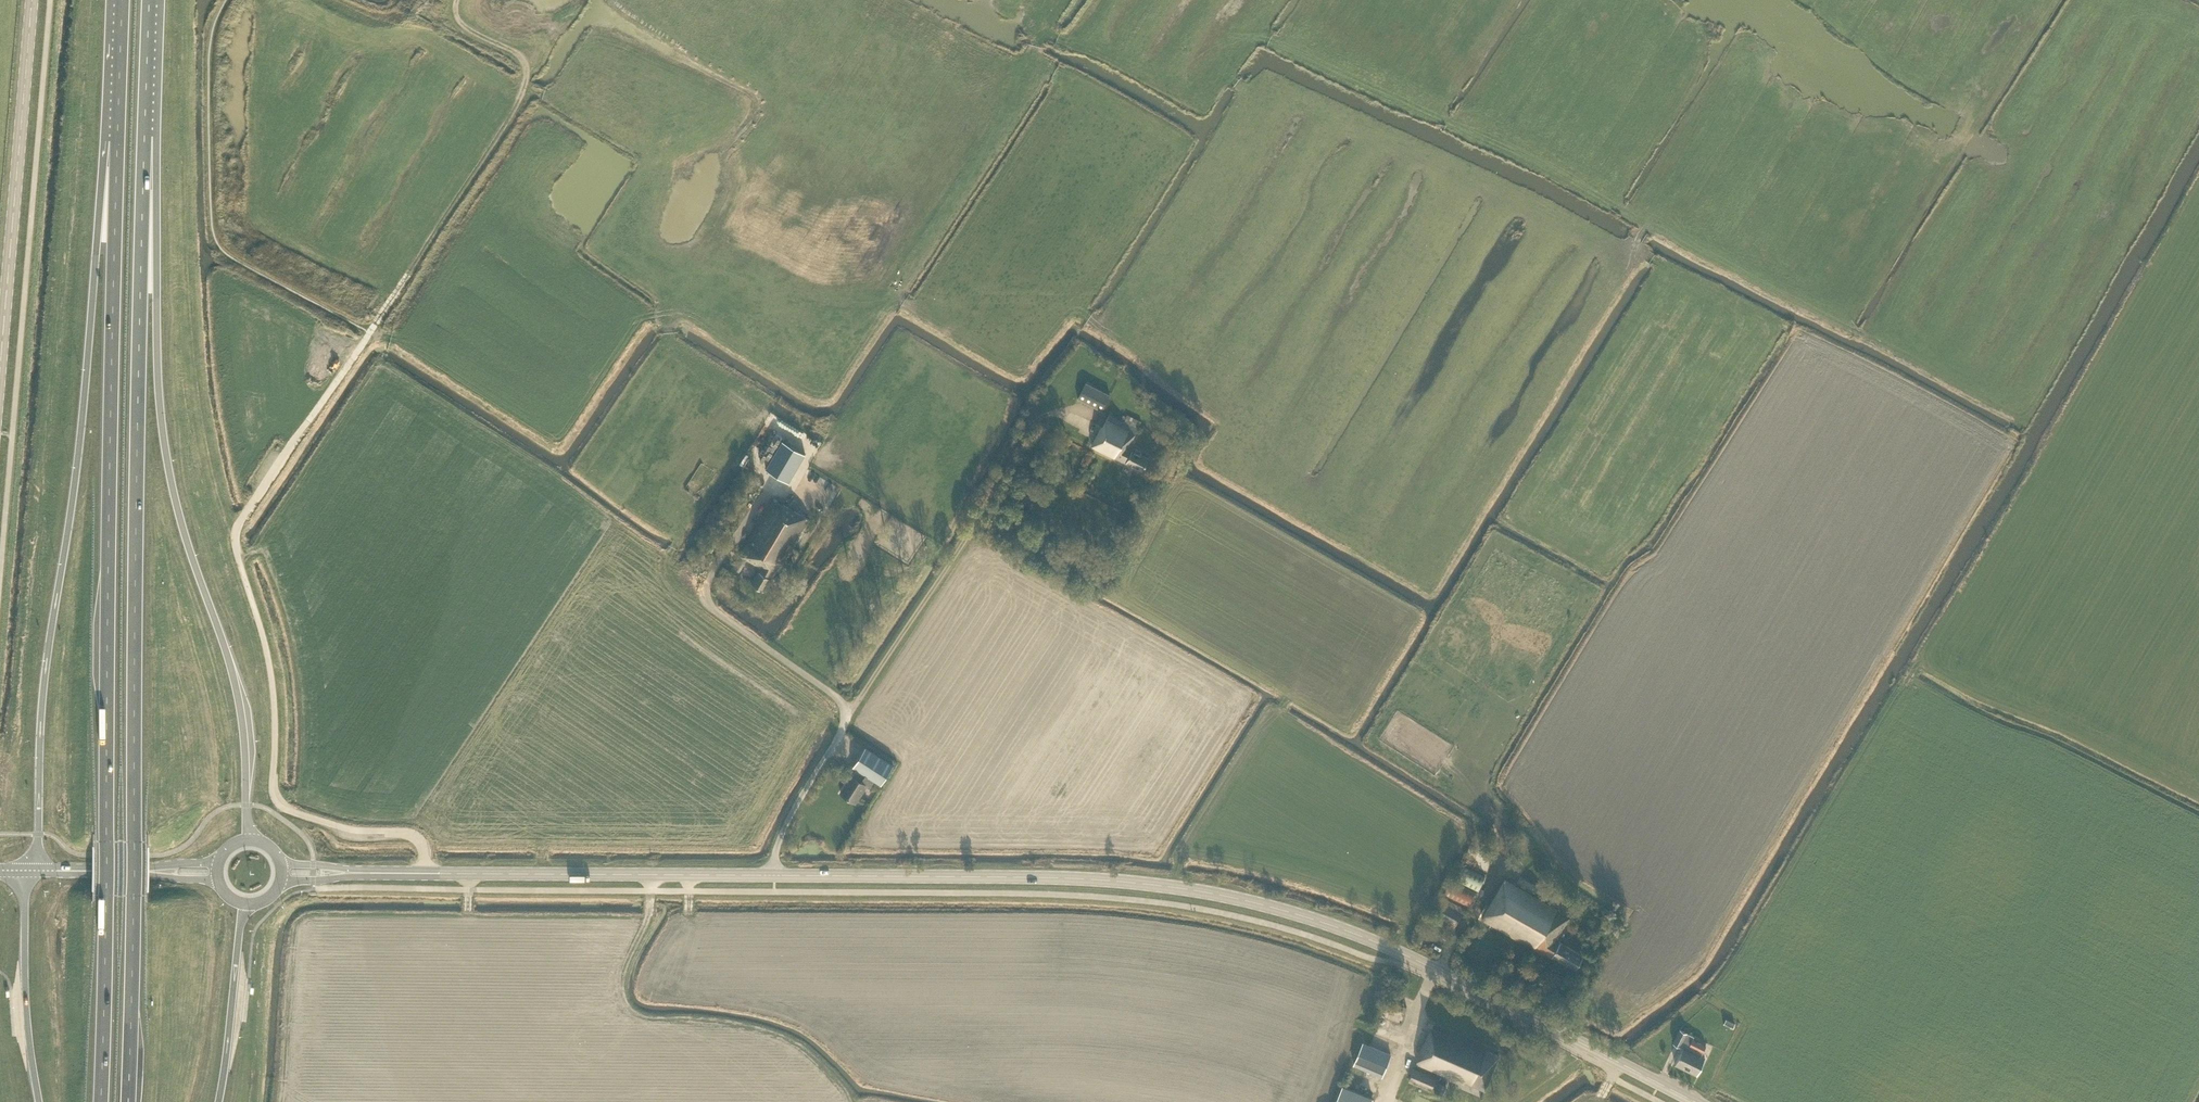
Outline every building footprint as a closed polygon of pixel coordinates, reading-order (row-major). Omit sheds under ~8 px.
[(1087,381),(1079,397),(1103,408),(1111,393),(1087,381)] [(1138,428),(1140,423),(1141,421),(1127,414),(1124,421),(1109,414),(1103,427),(1102,426),(1092,446),(1126,463),(1127,461),(1143,469),(1149,458),(1140,454),(1141,451),(1129,445),(1138,428)] [(783,440),(766,469),(789,482),(806,454),(783,440)] [(740,555),(761,567),(751,582),(764,590),(779,565),(782,567),(810,519),(774,498),(740,555)] [(715,535),(706,548),(712,552),(721,539),(715,535)] [(866,786),(869,788),(874,780),(881,784),(894,765),(866,747),(853,766),(859,770),(856,774),(854,773),(841,793),(855,802),(866,786)] [(1483,877),(1461,865),(1454,879),(1477,891),(1483,877)] [(1476,891),(1451,879),(1443,894),(1468,906),(1476,891)] [(1543,952),(1552,957),(1553,955),(1575,968),(1583,955),(1557,940),(1569,917),(1505,880),(1483,919),(1542,953),(1543,952)] [(1464,909),(1440,896),(1429,917),(1453,931),(1464,909)] [(1726,1018),(1724,1024),(1732,1028),(1735,1023),(1726,1018)] [(1417,1062),(1464,1083),(1465,1081),(1485,1090),(1499,1055),(1486,1049),(1487,1047),(1433,1024),(1417,1062)] [(1694,1036),(1680,1029),(1673,1043),(1683,1048),(1675,1064),(1696,1074),(1705,1057),(1701,1055),(1706,1046),(1692,1039),(1694,1036)] [(1363,1042),(1354,1064),(1381,1076),(1391,1054),(1363,1042)] [(1430,1090),(1436,1077),(1414,1068),(1409,1080),(1430,1090)] [(1438,1082),(1434,1090),(1443,1094),(1446,1085),(1438,1082)] [(1336,1101),(1371,1101),(1373,1098),(1342,1086),(1336,1101)]
